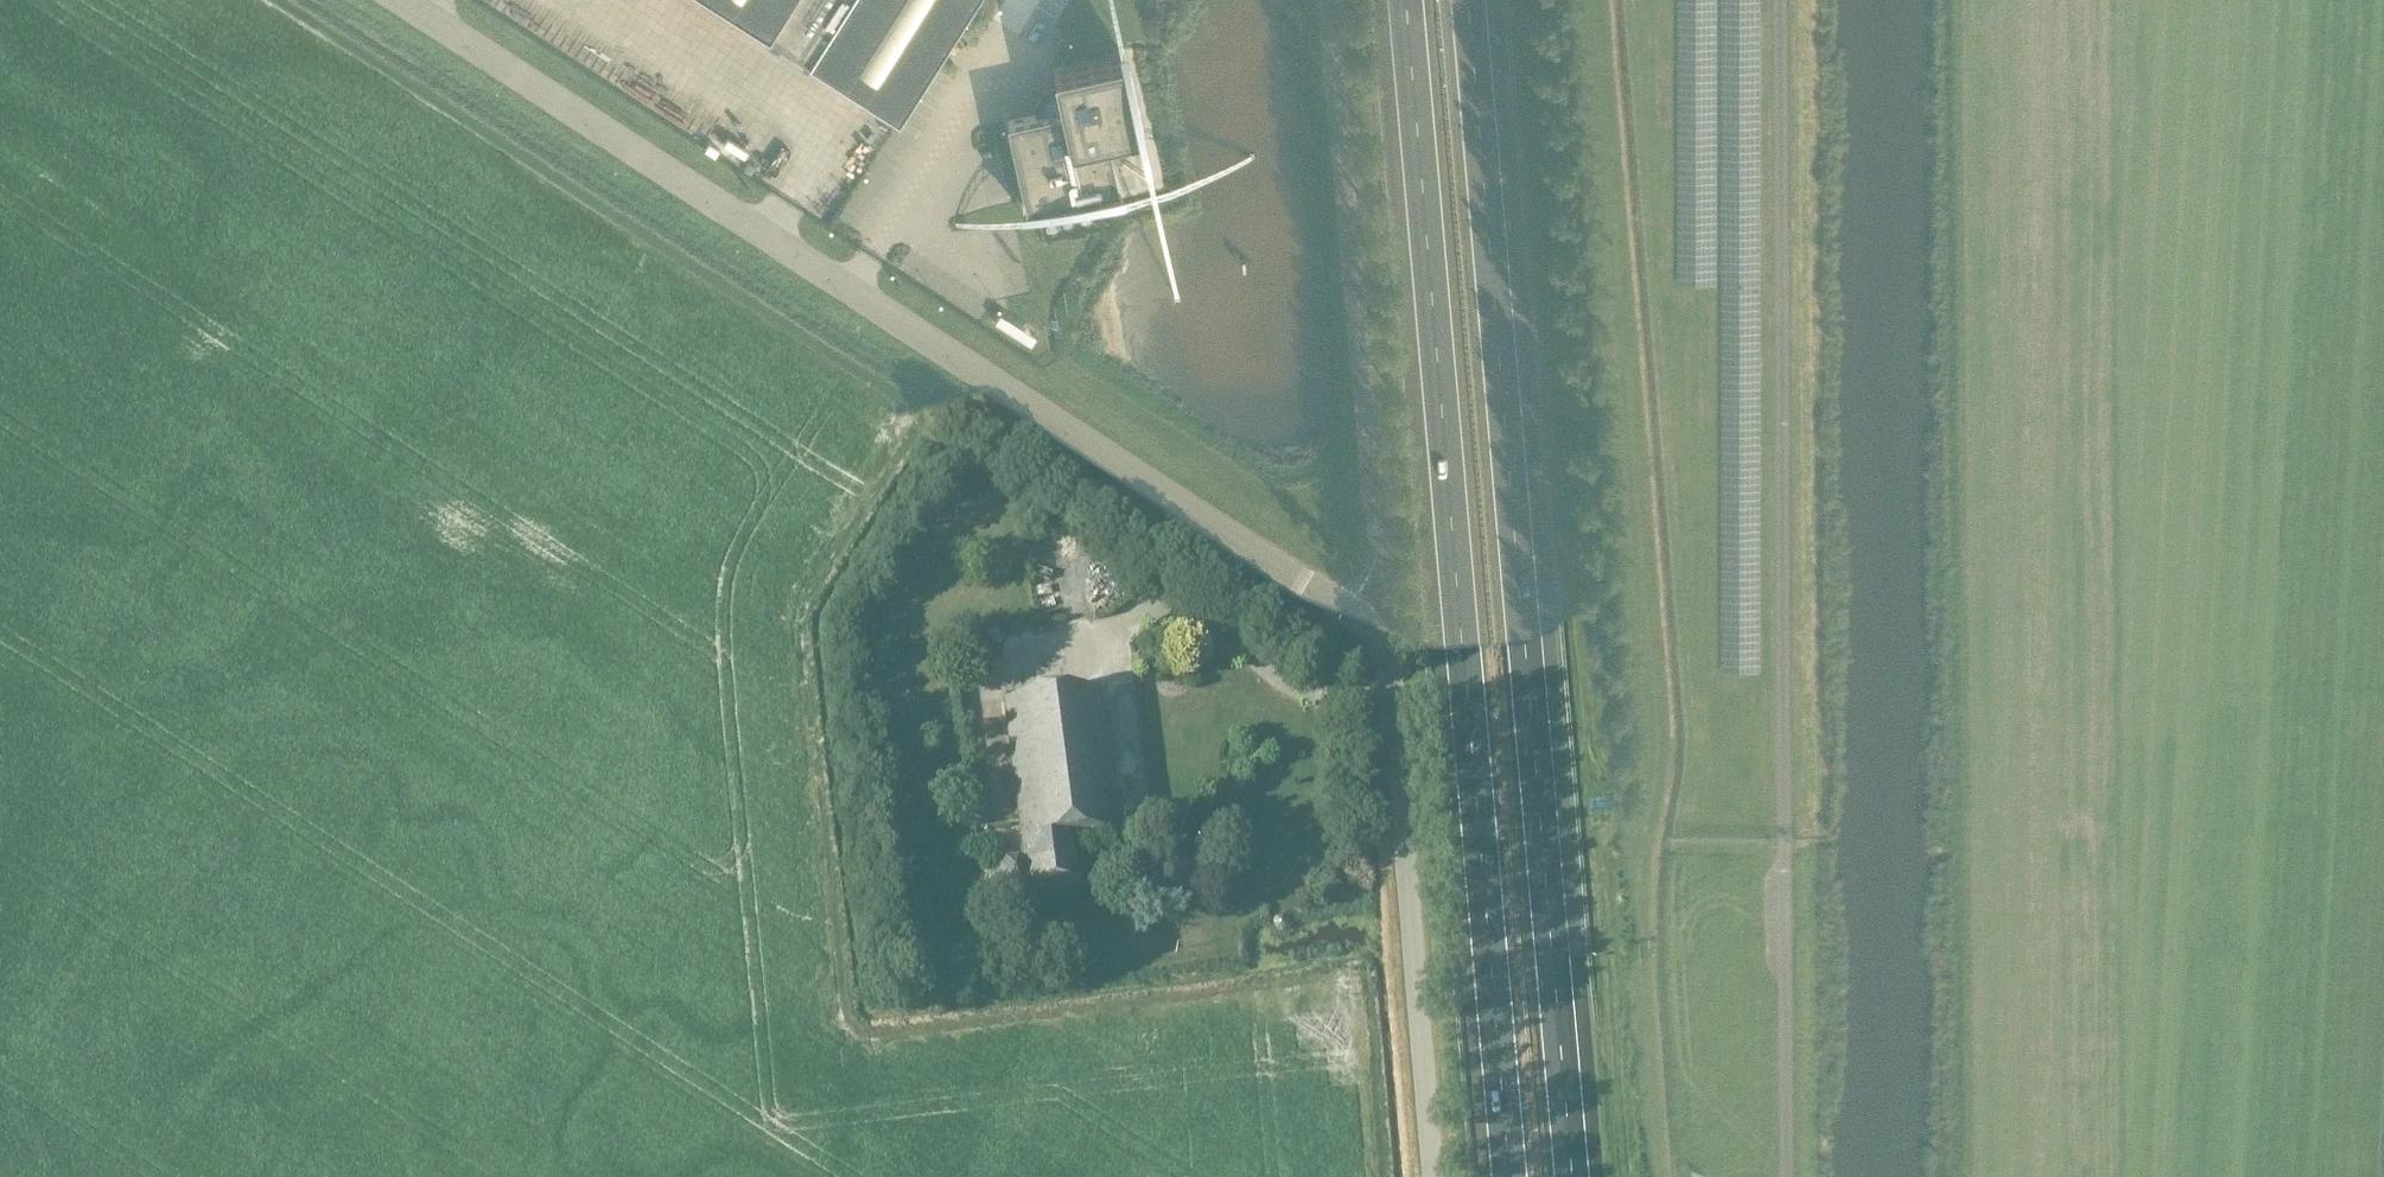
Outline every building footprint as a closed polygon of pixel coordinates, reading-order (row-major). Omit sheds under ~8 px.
[(769,33),(766,37),(806,62),(809,58),(898,116),(932,63),(965,11),(972,0),(717,0),(769,33)] [(1036,103),(1039,113),(1008,120),(1028,211),(1118,191),(1106,136),(1142,128),(1126,56),(1054,72),(1057,85),(1047,87),(1036,103)] [(820,161),(839,173),(845,164),(826,152),(820,161)] [(1075,603),(1090,598),(1073,537),(1041,546),(1055,592),(1070,587),(1075,603)] [(1086,685),(989,693),(1004,851),(985,853),(988,883),(1061,877),(1057,830),(1099,826),(1086,685)]
